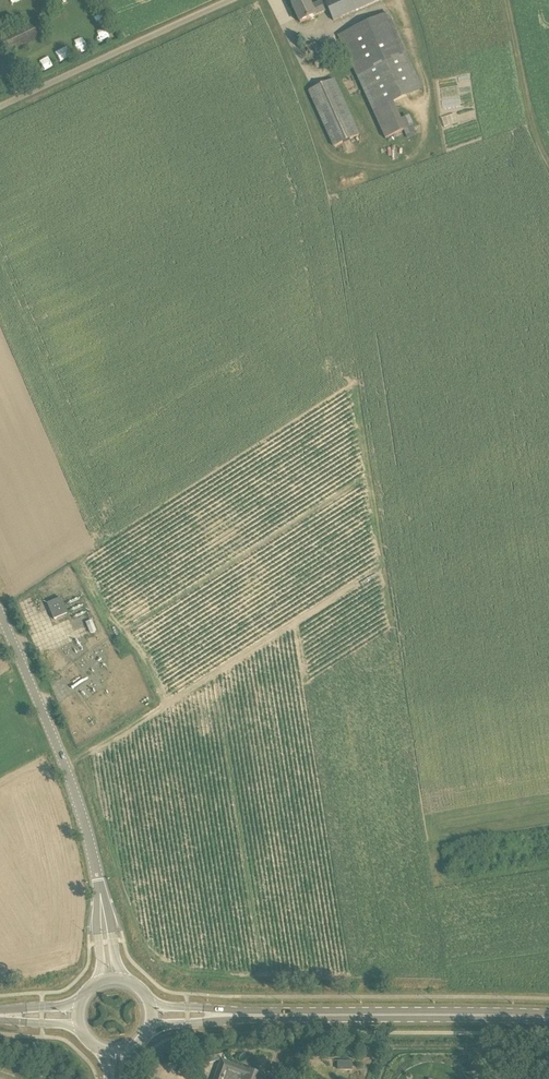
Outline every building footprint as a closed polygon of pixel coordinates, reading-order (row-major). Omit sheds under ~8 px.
[(324,0),(312,6),(309,0),(303,0),(292,5),(301,23),(316,15),(329,10),(334,21),(380,0),(324,0)] [(388,13),(339,35),(386,139),(404,131),(408,139),(416,135),(415,132),(416,132),(409,116),(399,120),(392,104),(422,90),(388,13)] [(42,24),(39,17),(0,36),(0,56),(47,34),(42,24)] [(316,42),(307,47),(316,63),(324,59),(316,42)] [(61,59),(70,56),(67,47),(58,51),(61,59)] [(335,79),(308,91),(334,147),(360,135),(335,79)] [(61,598),(48,604),(55,620),(68,614),(61,598)] [(222,1060),(215,1078),(264,1078),(266,1076),(222,1060)]
